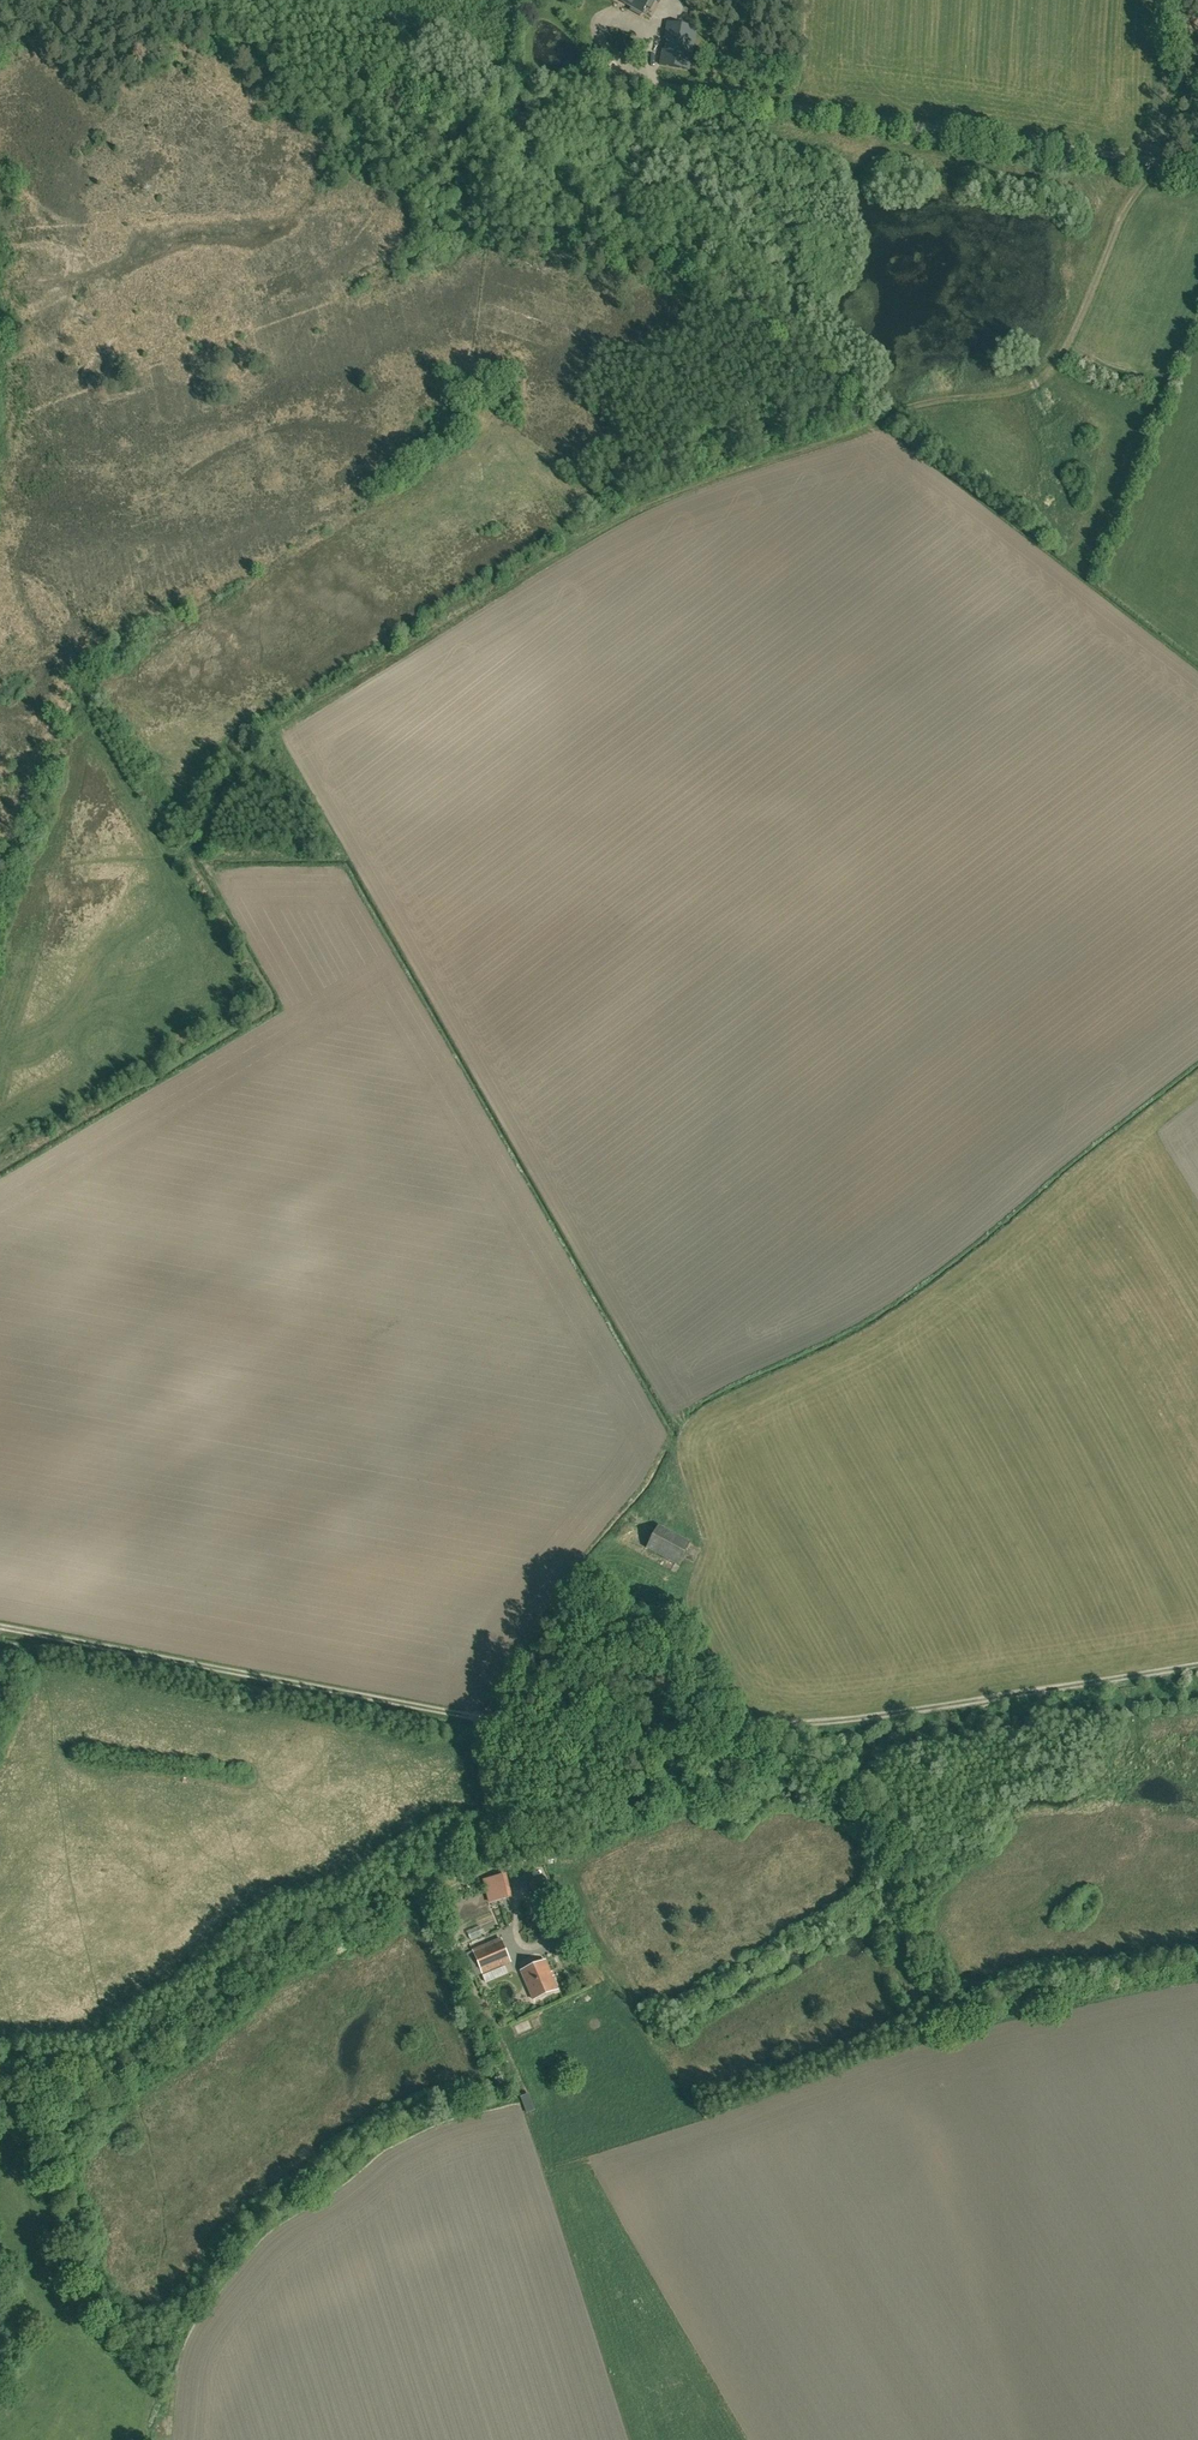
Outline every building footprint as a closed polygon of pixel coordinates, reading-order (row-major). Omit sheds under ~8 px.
[(625,4),(632,8),(630,10),(639,16),(641,13),(642,13),(646,6),(650,9),(655,0),(619,0),(625,4)] [(667,23),(666,31),(694,36),(696,28),(682,25),(667,23)] [(663,49),(660,65),(688,70),(691,54),(663,49)] [(646,1548),(678,1564),(690,1542),(658,1525),(646,1548)] [(512,1896),(506,1875),(483,1882),(489,1903),(512,1896)] [(542,1888),(539,1878),(528,1881),(531,1891),(542,1888)] [(501,1939),(473,1951),(482,1973),(510,1962),(501,1939)] [(521,1971),(533,1999),(557,1989),(545,1960),(521,1971)] [(527,2113),(536,2109),(530,2093),(521,2096),(527,2113)]
